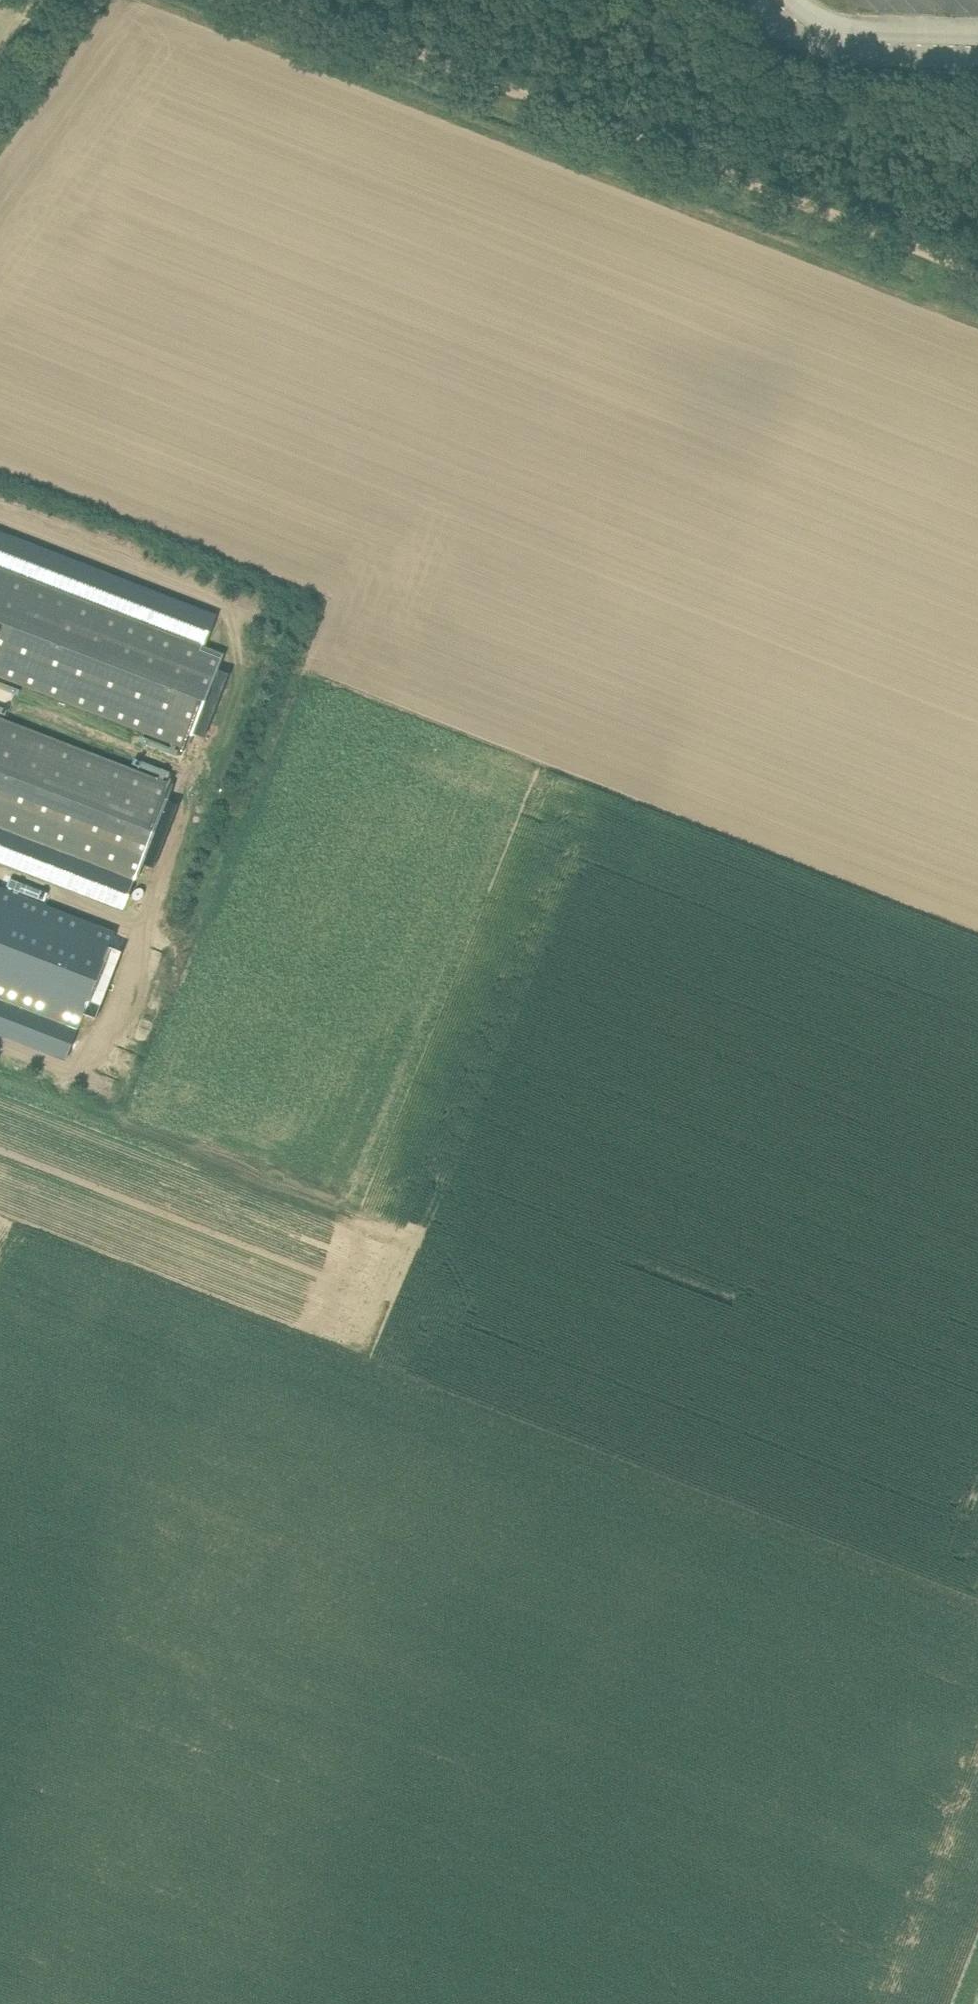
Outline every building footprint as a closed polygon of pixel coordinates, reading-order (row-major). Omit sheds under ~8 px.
[(187,749),(193,734),(205,738),(230,673),(219,669),(225,653),(0,566),(0,677),(187,749)] [(136,879),(142,864),(154,868),(179,804),(168,799),(174,784),(0,716),(0,827),(136,879)] [(86,1010),(90,1000),(102,1005),(130,932),(118,928),(122,917),(0,870),(0,977),(86,1010)]
